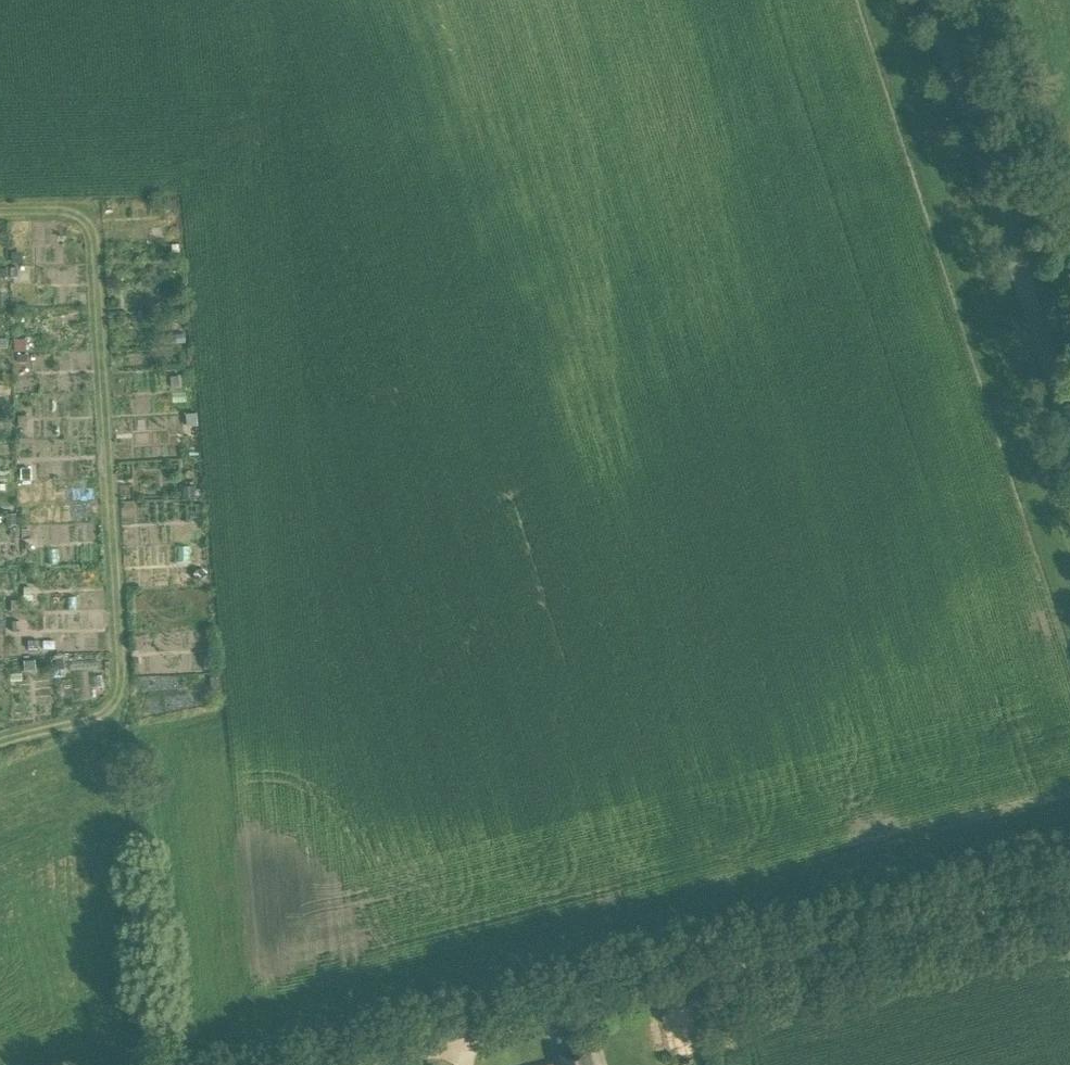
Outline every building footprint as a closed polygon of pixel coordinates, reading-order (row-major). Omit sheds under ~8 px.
[(98,558),(99,537),(91,537),(93,507),(71,507),(70,538),(78,539),(77,557),(98,558)] [(56,555),(55,539),(34,540),(35,556),(56,555)] [(184,540),(185,554),(202,554),(201,539),(184,540)] [(83,625),(99,626),(100,602),(92,602),(93,583),(74,583),(73,605),(31,603),(30,623),(41,624),(41,640),(82,642),(83,625)] [(543,1064),(589,1064),(586,1050),(561,1057),(562,1060),(543,1064)]
